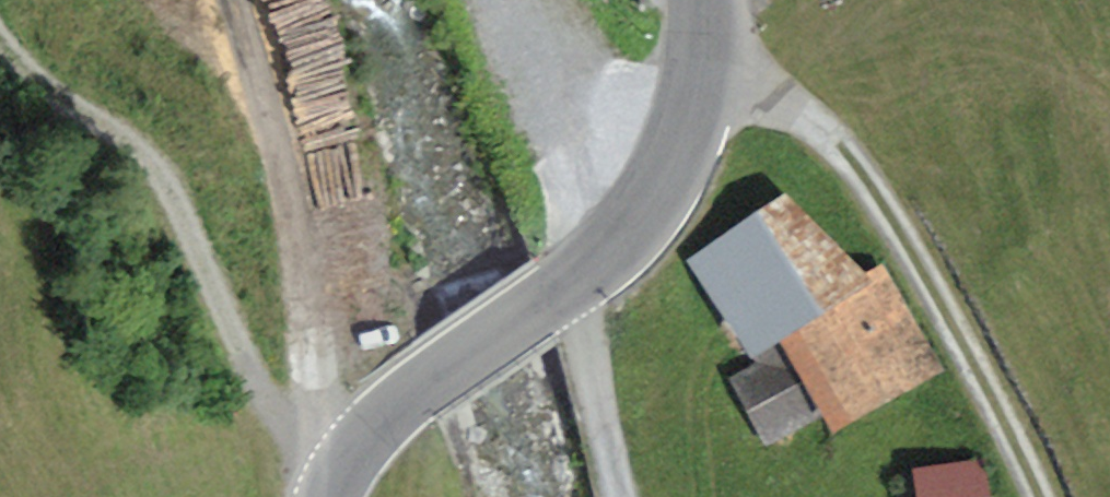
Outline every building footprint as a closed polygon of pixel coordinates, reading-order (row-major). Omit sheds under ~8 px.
[(786,212),(704,270),(767,356),(865,284),(786,212)] [(899,286),(794,351),(832,406),(848,436),(952,373),(899,286)] [(794,351),(721,401),(759,455),(832,406),(794,351)] [(925,496),(996,496),(992,465),(922,473),(925,496)]
